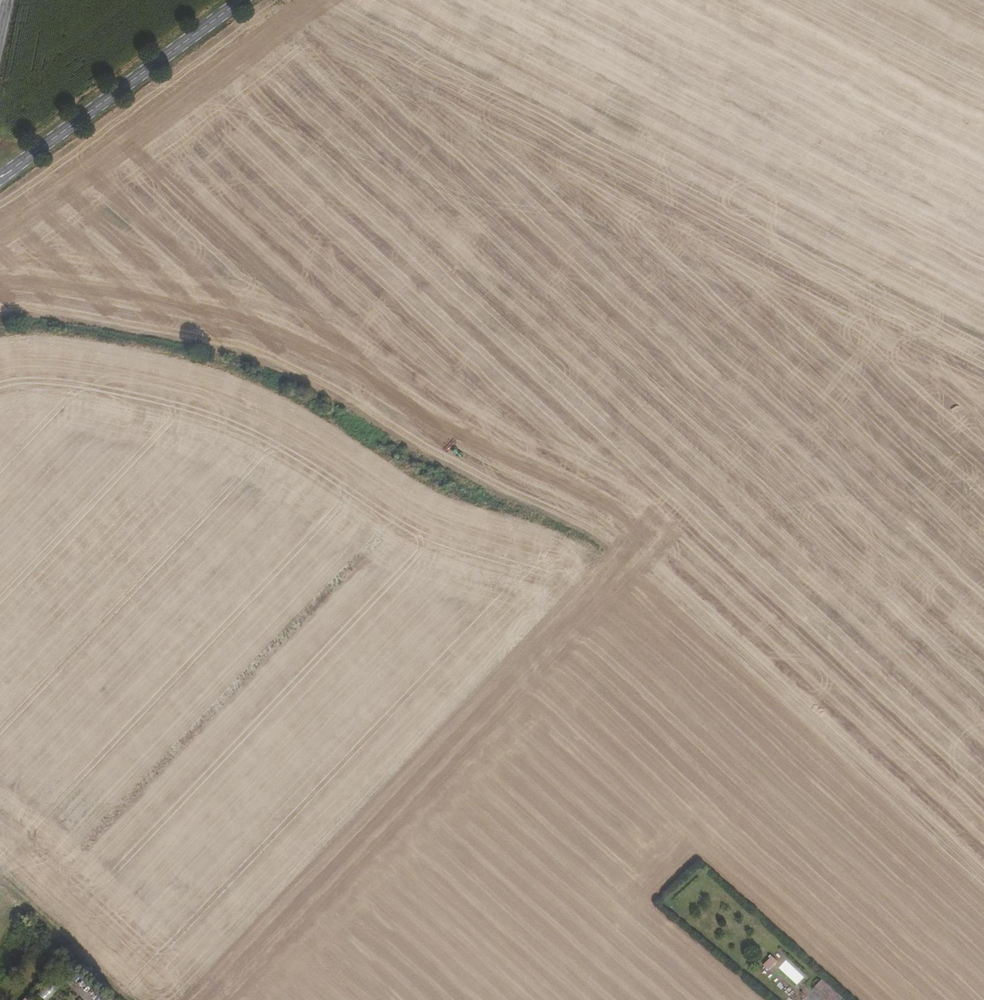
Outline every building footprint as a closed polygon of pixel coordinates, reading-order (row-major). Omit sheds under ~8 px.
[(782,995),(800,973),(775,952),(757,974),(782,995)] [(843,997),(823,978),(812,989),(824,999),(840,999),(843,997)]
